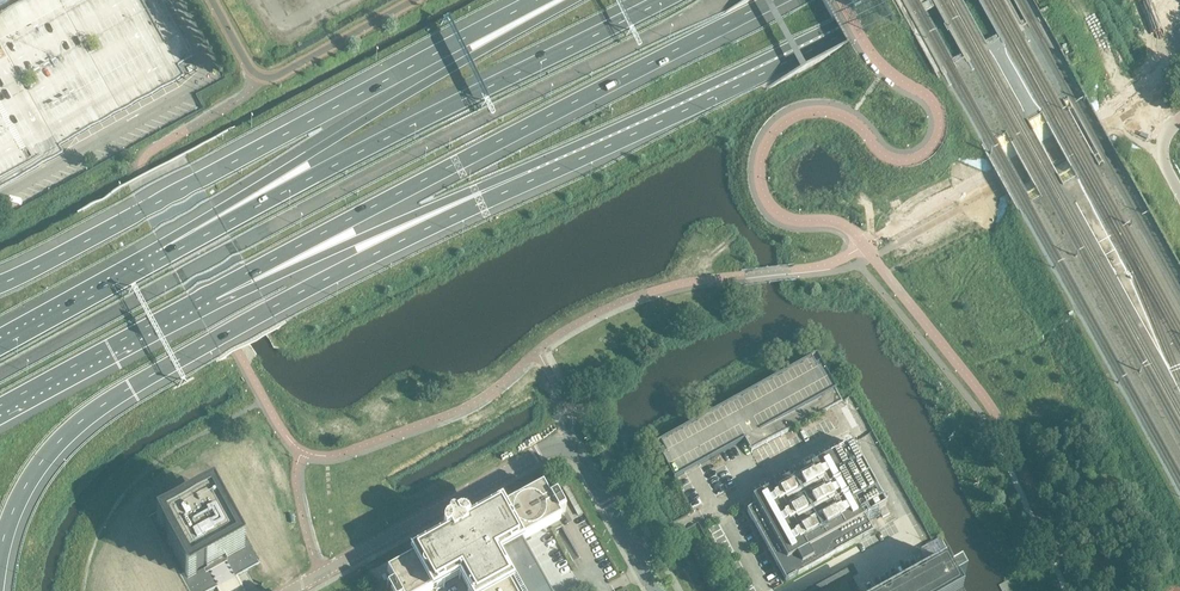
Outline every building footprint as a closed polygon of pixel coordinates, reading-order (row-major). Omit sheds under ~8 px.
[(42,155),(59,145),(184,76),(178,65),(193,57),(180,33),(179,34),(165,41),(164,42),(142,0),(27,0),(2,14),(0,11),(0,178),(42,155)] [(752,436),(835,390),(836,390),(817,355),(816,355),(655,444),(674,479),(680,476),(685,473),(692,469),(699,465),(709,460),(721,453),(744,440),(752,436)] [(830,409),(842,402),(835,390),(752,436),(744,440),(751,452),(785,434),(830,409)] [(785,581),(795,576),(830,557),(873,533),(864,518),(886,506),(851,444),(807,469),(752,499),(755,504),(756,506),(747,511),(785,581)] [(260,563),(214,481),(148,517),(189,590),(209,590),(211,590),(216,587),(227,581),(237,575),(239,575),(242,573),(245,571),(246,570),(260,563)] [(510,587),(514,585),(499,559),(522,546),(519,543),(524,540),(548,527),(561,520),(558,515),(566,511),(556,495),(548,499),(542,488),(504,509),(501,505),(467,524),(466,522),(465,521),(461,520),(460,521),(459,520),(456,522),(455,521),(454,520),(452,520),(451,520),(449,521),(449,522),(448,524),(448,525),(449,526),(445,528),(445,529),(444,530),(443,533),(443,535),(443,537),(410,555),(412,560),(388,573),(394,584),(386,589),(388,590),(440,590),(458,581),(464,590),(512,590),(510,587)] [(891,590),(961,590),(962,590),(956,581),(965,576),(960,566),(951,571),(945,561),(891,590)] [(844,581),(841,576),(813,590),(849,590),(844,581)]
